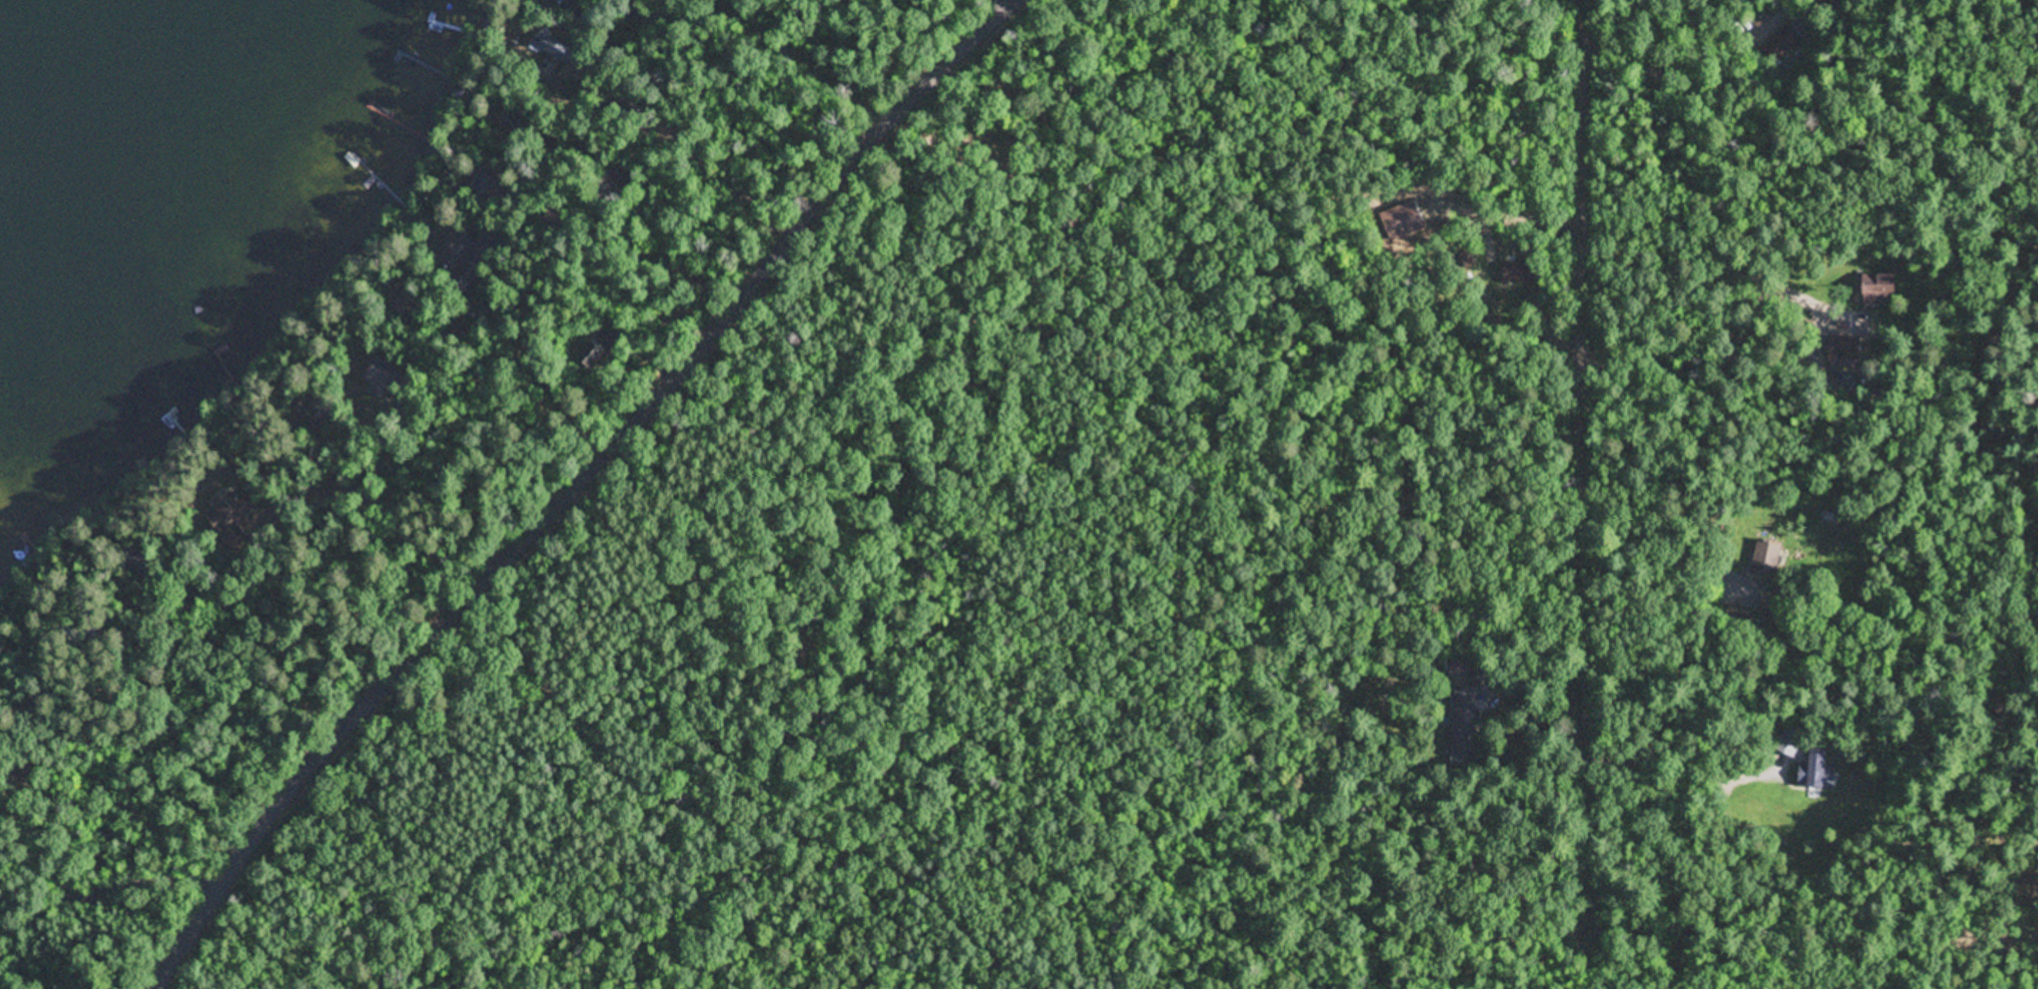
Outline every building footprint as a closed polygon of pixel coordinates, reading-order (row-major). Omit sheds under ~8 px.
[(1895,274),(1853,274),(1853,297),(1895,297),(1895,274)] [(202,515),(216,534),(248,511),(234,491),(202,515)] [(1750,558),(1776,561),(1779,542),(1752,539),(1750,558)] [(1772,748),(1787,759),(1799,742),(1784,732),(1772,748)] [(1825,750),(1795,750),(1795,789),(1825,789),(1825,750)]
